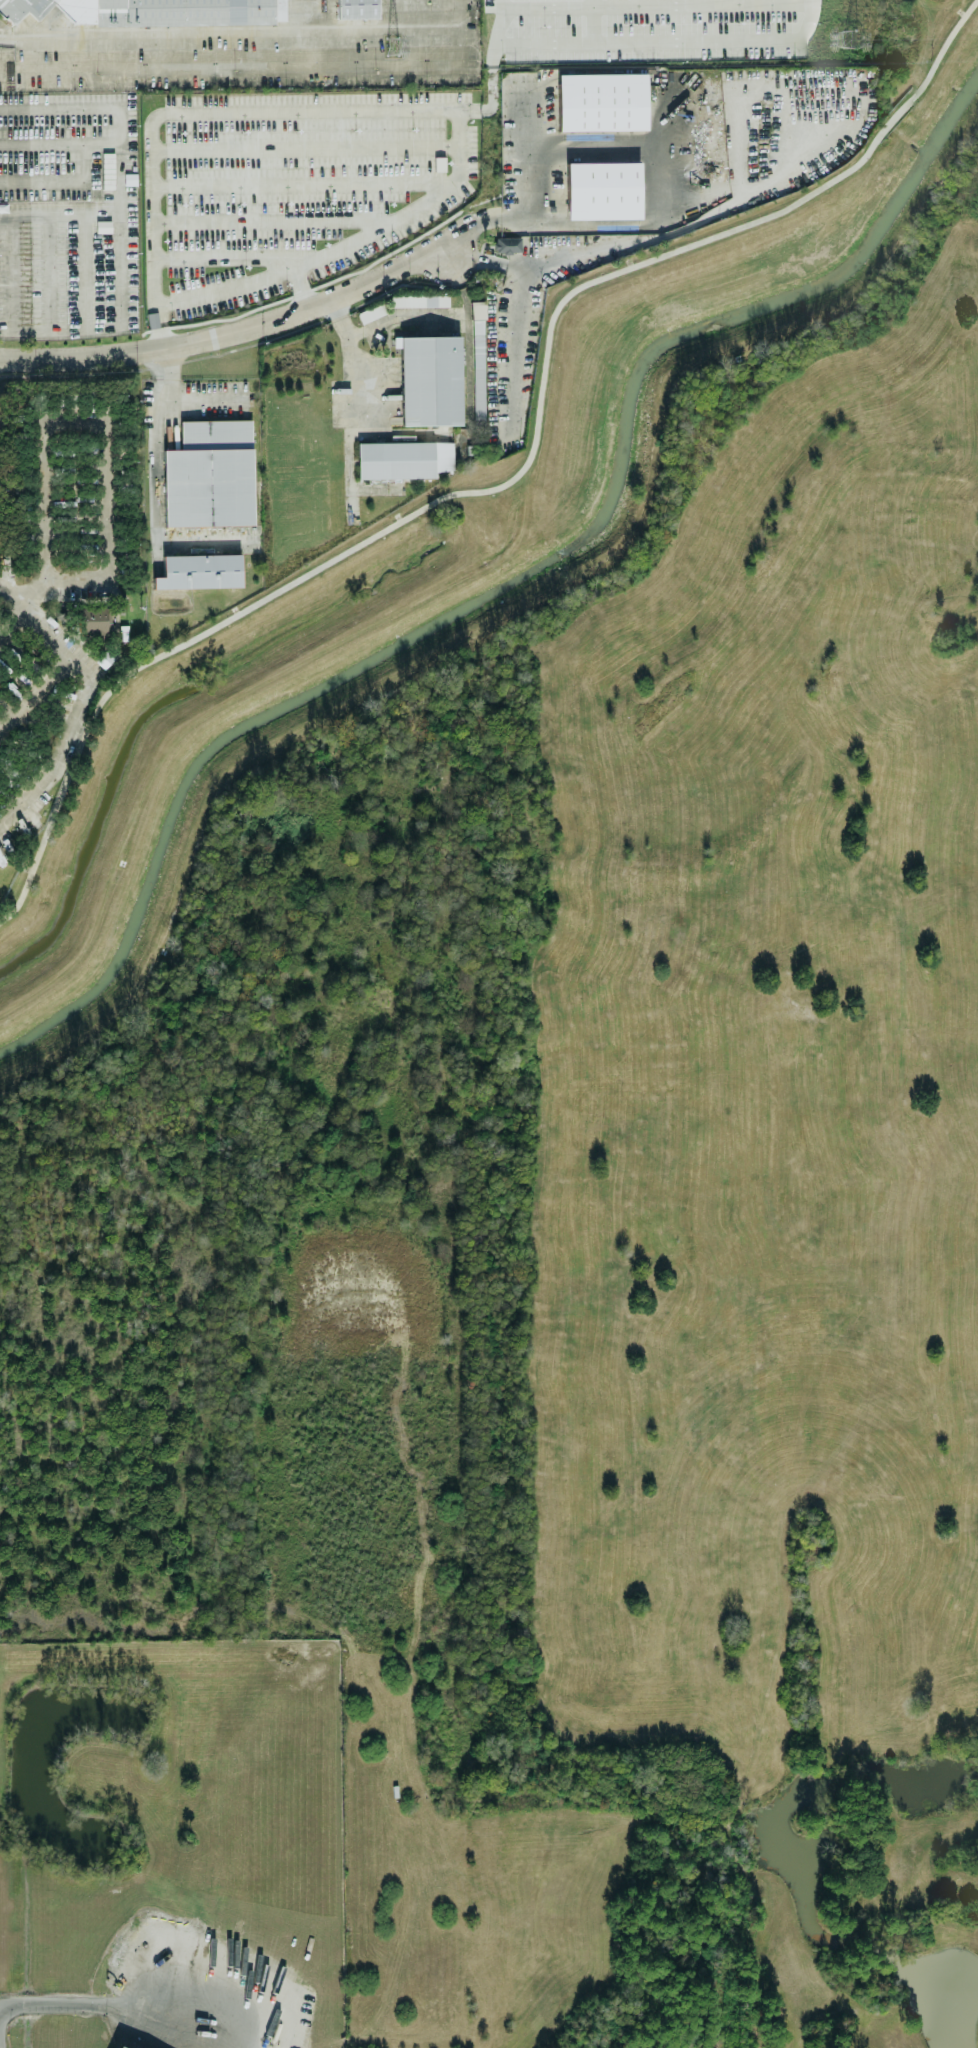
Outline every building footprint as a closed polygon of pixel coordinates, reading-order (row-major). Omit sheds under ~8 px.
[(93,23),(96,25),(285,24),(285,0),(0,0),(0,15),(11,23),(26,12),(35,18),(52,5),(76,23),(93,23)] [(337,18),(377,17),(376,0),(336,0),(337,18)] [(645,72),(557,74),(558,130),(646,129),(645,72)] [(640,217),(639,161),(566,162),(567,218),(640,217)] [(520,237),(493,236),(493,251),(520,252),(520,237)] [(473,416),(484,416),(482,300),(471,300),(473,416)] [(401,424),(460,423),(459,335),(392,336),(392,346),(400,346),(401,424)] [(252,524),(251,419),(180,419),(180,448),(163,448),(164,525),(252,524)] [(356,442),(357,478),(434,476),(434,470),(452,470),(452,440),(356,442)] [(152,576),(152,588),(240,586),(240,553),(162,554),(162,576),(152,576)] [(80,633),(111,632),(110,605),(79,606),(80,633)]
